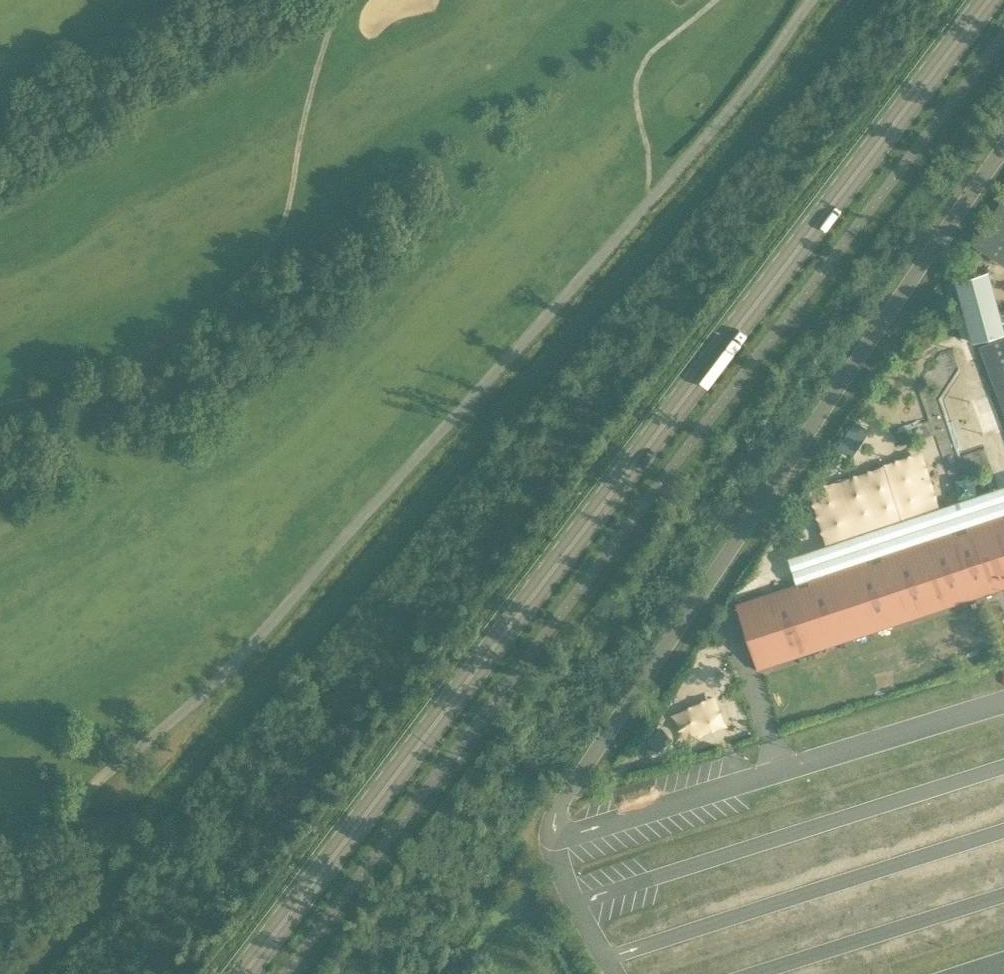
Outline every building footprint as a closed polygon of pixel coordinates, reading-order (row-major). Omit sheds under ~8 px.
[(971,246),(1003,269),(1003,198),(971,246)] [(989,274),(956,283),(973,346),(1003,338),(1003,330),(989,274)] [(980,348),(1003,416),(1003,340),(980,348)] [(837,447),(848,454),(866,428),(855,421),(837,447)] [(918,455),(883,464),(897,519),(929,511),(927,504),(941,501),(928,450),(917,453),(918,455)] [(736,604),(757,670),(1003,588),(1003,515),(736,604)] [(776,566),(794,560),(787,542),(769,548),(776,566)] [(656,751),(669,741),(660,729),(647,739),(656,751)]
